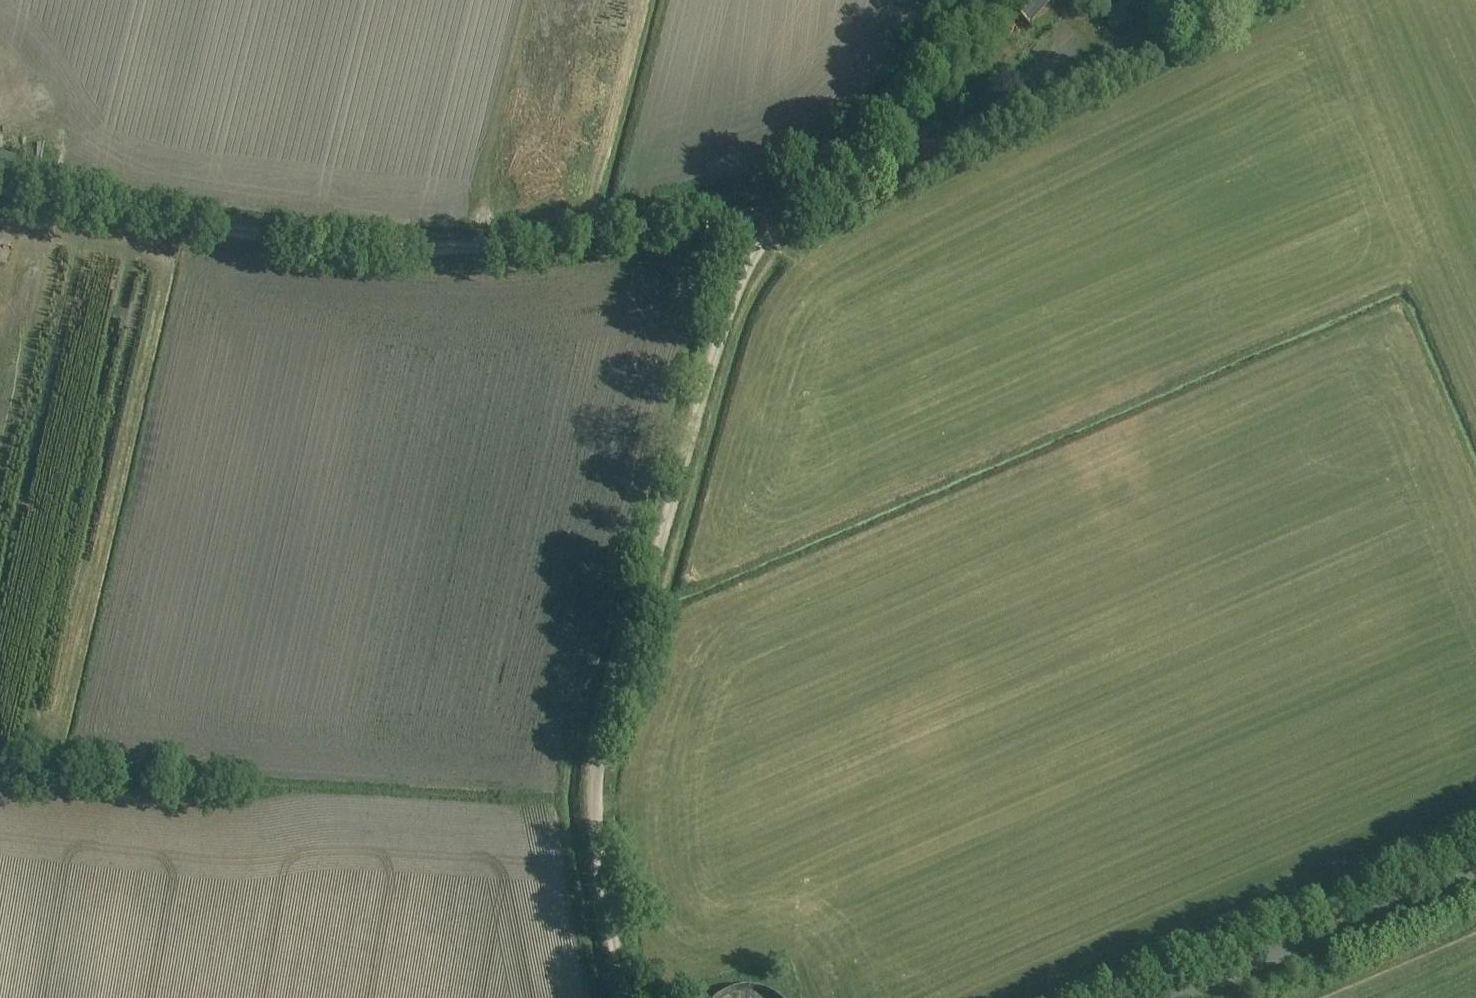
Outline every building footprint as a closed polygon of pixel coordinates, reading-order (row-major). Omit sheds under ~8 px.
[(1014,11),(1029,24),(1049,0),(1023,0),(1014,11)]
